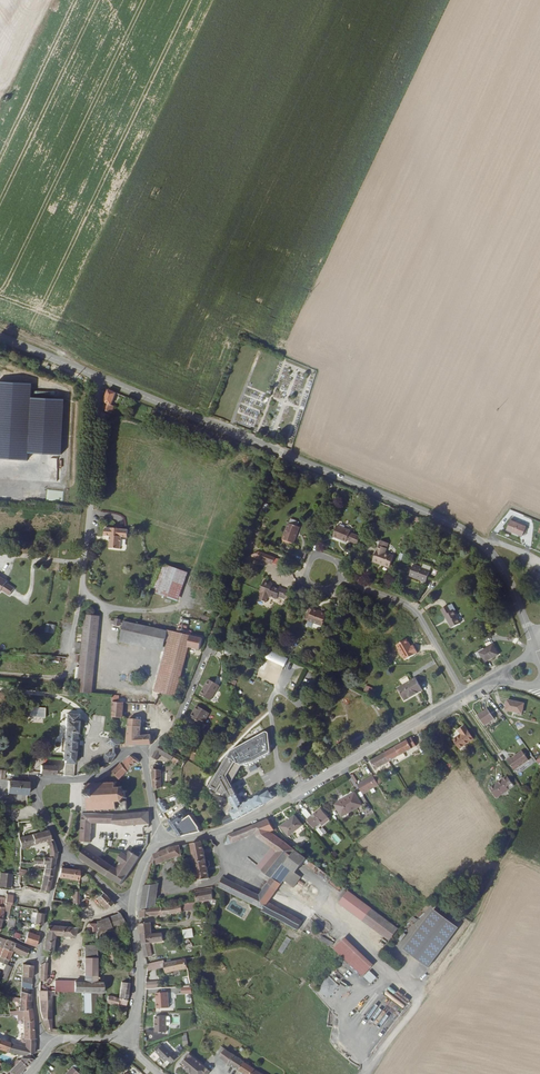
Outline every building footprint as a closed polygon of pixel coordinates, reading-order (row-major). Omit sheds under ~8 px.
[(34,383),(0,381),(0,458),(29,459),(34,383)] [(111,405),(117,393),(108,389),(103,402),(104,402),(101,408),(101,409),(110,414),(111,412),(113,406),(111,405)] [(62,502),(64,492),(47,489),(46,500),(62,502)] [(526,527),(511,520),(506,530),(522,537),(526,527)] [(296,536),(299,528),(299,527),(289,524),(283,540),(294,545),(297,536),(296,536)] [(350,534),(351,532),(337,527),(333,538),(347,543),(347,542),(350,534)] [(112,529),(112,531),(106,530),(105,539),(111,539),(110,551),(121,551),(122,540),(128,540),(129,532),(123,532),(123,530),(112,529)] [(354,535),(351,543),(357,545),(360,537),(354,535)] [(379,565),(380,564),(390,568),(394,557),(385,553),(389,544),(381,541),(373,563),(379,565)] [(259,552),(256,559),(272,565),(273,564),(275,558),(259,552)] [(285,562),(275,558),(273,564),(282,567),(285,562)] [(431,567),(423,565),(422,569),(413,565),(409,576),(425,583),(431,567)] [(1,593),(3,591),(11,596),(16,588),(0,576),(0,592),(1,593)] [(179,585),(158,578),(153,590),(175,598),(179,585)] [(271,583),(264,580),(259,593),(260,593),(258,599),(267,602),(269,596),(277,599),(278,596),(285,599),(288,591),(279,588),(278,589),(272,587),(273,585),(271,583)] [(451,613),(448,606),(441,610),(444,616),(445,616),(452,629),(460,624),(453,611),(451,613)] [(312,609),(308,621),(322,626),(327,614),(312,609)] [(90,693),(95,615),(86,613),(82,658),(80,692),(90,693)] [(200,648),(203,639),(178,632),(154,628),(112,618),(112,623),(124,626),(124,637),(165,647),(166,641),(173,643),(161,691),(177,695),(189,645),(200,648)] [(181,618),(179,627),(185,628),(186,623),(189,623),(189,619),(181,618)] [(45,633),(54,633),(54,624),(45,624),(45,633)] [(499,656),(493,645),(485,650),(484,649),(475,654),(478,659),(481,658),(484,664),(499,656)] [(285,668),(290,659),(268,649),(265,657),(266,658),(261,666),(262,666),(253,686),(261,688),(273,662),(285,668)] [(255,663),(243,658),(241,663),(252,668),(255,663)] [(221,684),(211,677),(201,692),(212,699),(221,684)] [(398,690),(405,702),(423,691),(416,680),(398,690)] [(376,690),(366,686),(364,691),(374,696),(376,690)] [(525,704),(509,700),(507,709),(523,714),(525,704)] [(124,718),(124,702),(113,701),(112,717),(124,718)] [(212,712),(201,706),(198,711),(196,710),(192,716),(205,723),(212,712)] [(489,708),(479,715),(486,724),(495,718),(489,708)] [(64,767),(63,774),(63,776),(74,777),(74,765),(75,764),(75,763),(75,762),(75,761),(75,760),(78,761),(79,744),(79,743),(80,743),(80,742),(80,741),(80,740),(77,740),(79,714),(68,714),(66,739),(63,738),(62,751),(65,752),(64,760),(64,767)] [(130,718),(127,745),(139,745),(151,744),(152,735),(141,735),(143,720),(130,718)] [(474,739),(465,726),(458,730),(461,734),(453,739),(459,749),(474,739)] [(184,731),(181,729),(175,736),(178,738),(184,731)] [(225,794),(227,793),(234,789),(231,784),(242,766),(254,762),(267,755),(269,752),(267,734),(264,733),(229,752),(210,786),(225,795),(225,794)] [(408,740),(413,749),(417,746),(412,737),(408,740)] [(111,747),(115,747),(116,746),(117,747),(122,745),(123,742),(121,742),(121,739),(110,738),(108,743),(111,747)] [(200,743),(192,738),(188,745),(196,750),(200,743)] [(408,740),(396,747),(401,755),(413,749),(408,740)] [(176,752),(162,744),(157,751),(153,757),(157,760),(161,754),(165,758),(163,761),(165,762),(166,761),(167,761),(169,759),(171,760),(176,752)] [(383,754),(389,762),(401,755),(396,747),(391,749),(383,754)] [(184,767),(188,759),(176,752),(171,760),(184,767)] [(416,761),(422,759),(420,752),(414,755),(416,761)] [(529,760),(523,752),(512,759),(511,757),(508,760),(515,770),(529,760)] [(104,763),(112,762),(116,756),(116,754),(115,755),(114,754),(110,754),(105,755),(104,763)] [(376,769),(389,762),(383,754),(378,757),(371,761),(376,769)] [(129,771),(139,762),(131,756),(122,764),(129,771)] [(122,764),(112,772),(120,779),(129,771),(122,764)] [(41,765),(40,774),(55,775),(56,767),(41,765)] [(160,770),(153,769),(154,783),(155,791),(161,787),(161,777),(164,777),(163,775),(161,775),(160,770)] [(380,786),(374,776),(359,785),(365,796),(380,786)] [(514,785),(508,777),(502,781),(501,780),(490,788),(497,798),(514,785)] [(29,789),(29,782),(26,782),(8,781),(8,794),(28,795),(29,789)] [(122,788),(122,787),(121,787),(120,789),(118,788),(116,788),(116,784),(118,783),(117,782),(115,784),(111,784),(111,783),(109,783),(109,784),(102,784),(102,783),(100,783),(100,784),(94,784),(94,783),(92,783),(92,784),(88,784),(86,783),(86,782),(85,782),(86,783),(85,784),(84,784),(84,785),(86,785),(87,809),(85,810),(86,811),(87,810),(93,810),(93,811),(94,811),(94,810),(100,810),(100,811),(102,811),(102,810),(109,810),(109,811),(111,811),(111,809),(116,809),(116,811),(117,811),(117,810),(128,810),(127,802),(125,793),(126,793),(126,792),(125,792),(123,790),(122,789),(122,788)] [(225,825),(229,824),(265,805),(277,797),(277,795),(277,793),(275,793),(274,792),(271,794),(270,792),(262,796),(261,793),(243,803),(234,789),(227,793),(230,798),(221,803),(226,812),(224,814),(226,818),(223,819),(225,825)] [(361,805),(354,793),(343,799),(344,800),(335,805),(342,817),(344,818),(348,816),(349,814),(348,812),(361,805)] [(167,810),(161,801),(156,803),(163,813),(167,810)] [(172,816),(182,809),(179,803),(168,810),(172,816)] [(327,818),(321,810),(308,821),(314,829),(319,825),(327,818)] [(126,825),(150,823),(149,811),(113,813),(82,813),(80,842),(90,842),(93,822),(115,823),(126,825)] [(181,812),(169,820),(180,837),(202,832),(200,829),(191,816),(186,819),(181,812)] [(330,821),(327,818),(319,825),(321,828),(330,821)] [(275,830),(269,819),(240,831),(226,836),(226,839),(226,841),(224,843),(223,844),(224,845),(230,843),(256,834),(257,837),(272,848),(277,852),(262,871),(272,878),(268,883),(260,895),(224,877),(224,878),(220,887),(263,908),(262,910),(285,923),(299,930),(303,921),(268,902),(277,890),(281,885),(283,881),(291,870),(296,874),(304,863),(307,866),(311,862),(300,851),(273,831),(275,830)] [(302,830),(297,820),(282,828),(288,838),(302,830)] [(54,843),(52,838),(51,838),(48,830),(43,832),(42,831),(40,831),(40,832),(27,836),(19,838),(21,847),(48,840),(48,844),(54,843)] [(213,842),(212,839),(208,840),(210,848),(219,846),(219,845),(217,845),(215,844),(213,842)] [(206,860),(202,842),(191,844),(199,880),(210,878),(207,867),(209,866),(211,865),(210,861),(208,860),(206,860)] [(54,843),(48,844),(50,852),(50,853),(57,853),(55,848),(54,843)] [(175,846),(170,847),(154,854),(152,862),(157,865),(179,856),(183,854),(181,849),(180,846),(175,846)] [(262,871),(277,852),(272,848),(257,867),(262,871)] [(85,849),(82,853),(79,857),(121,885),(140,857),(130,851),(127,855),(118,870),(116,868),(85,849)] [(118,859),(120,861),(116,868),(118,870),(127,855),(125,854),(122,852),(118,859)] [(40,858),(40,859),(37,859),(37,862),(34,862),(34,864),(45,864),(44,869),(54,868),(55,863),(55,859),(56,857),(49,858),(43,858),(40,858)] [(311,862),(307,866),(313,871),(317,867),(311,862)] [(40,892),(49,893),(51,882),(54,868),(44,869),(42,869),(41,873),(43,874),(40,891),(40,892)] [(61,868),(58,877),(79,880),(79,871),(70,869),(61,868)] [(296,874),(291,870),(283,881),(293,888),(301,877),(296,874)] [(0,872),(0,873),(0,886),(10,887),(12,874),(0,872)] [(331,880),(329,883),(338,890),(340,887),(331,880)] [(159,885),(146,883),(144,891),(142,909),(155,907),(159,885)] [(212,898),(213,889),(213,888),(197,891),(198,900),(212,898)] [(371,907),(347,891),(339,903),(363,920),(371,907)] [(113,904),(104,894),(97,900),(106,910),(113,904)] [(4,908),(11,909),(11,905),(13,899),(13,897),(6,895),(6,899),(4,908)] [(196,907),(195,901),(181,903),(182,910),(196,907)] [(231,902),(227,909),(241,917),(245,910),(231,902)] [(182,910),(181,903),(167,906),(169,914),(182,911),(182,910)] [(141,919),(151,917),(169,914),(167,906),(155,908),(142,910),(142,914),(141,919)] [(2,919),(4,911),(10,912),(11,909),(4,908),(0,907),(0,918),(2,919)] [(390,939),(399,927),(371,907),(363,920),(390,939)] [(436,910),(406,950),(430,968),(460,928),(436,910)] [(45,914),(37,912),(34,925),(42,926),(45,914)] [(96,923),(96,928),(109,924),(110,927),(125,923),(120,914),(98,920),(96,923)] [(142,934),(152,933),(153,933),(152,923),(142,924),(142,930),(142,934)] [(109,924),(96,928),(96,931),(96,935),(110,931),(110,927),(109,924)] [(75,928),(47,925),(43,951),(51,951),(54,937),(65,938),(66,936),(73,936),(76,928),(75,928)] [(184,938),(194,937),(193,928),(183,929),(184,938)] [(25,943),(36,946),(39,936),(28,932),(25,940),(20,939),(20,940),(19,939),(19,940),(25,943)] [(157,934),(153,935),(152,933),(142,934),(143,943),(142,943),(142,945),(143,945),(145,954),(146,957),(153,955),(150,942),(158,940),(157,934)] [(15,943),(10,942),(0,937),(0,940),(5,943),(3,948),(12,951),(15,943)] [(287,937),(278,951),(283,954),(291,940),(287,937)] [(338,949),(338,947),(344,945),(341,942),(334,948),(337,951),(338,949)] [(26,956),(29,949),(15,943),(12,951),(26,956)] [(83,944),(83,980),(46,980),(46,963),(40,965),(39,992),(55,992),(74,992),(81,993),(100,992),(101,992),(101,981),(96,981),(96,944),(83,944)] [(341,955),(362,976),(369,969),(344,945),(338,947),(338,949),(337,951),(338,952),(341,955)] [(8,961),(10,957),(12,951),(3,948),(0,947),(0,953),(1,953),(0,956),(0,958),(8,961)] [(188,968),(186,959),(165,963),(164,963),(166,973),(188,968)] [(22,977),(32,978),(32,977),(32,972),(32,965),(22,964),(22,977)] [(22,994),(21,1000),(31,1002),(31,994),(32,984),(22,983),(22,994)] [(117,999),(106,995),(106,1002),(117,1006),(117,1004),(125,1006),(130,984),(121,983),(117,999)] [(168,1007),(168,991),(156,992),(156,1007),(168,1007)] [(39,992),(40,1011),(43,1018),(51,1018),(51,996),(55,996),(55,992),(39,992)] [(84,996),(86,1034),(97,1034),(95,997),(100,997),(100,992),(81,993),(81,996),(84,996)] [(411,1000),(406,996),(403,1000),(407,1004),(411,1000)] [(326,1000),(332,1007),(334,1006),(329,998),(326,1000)] [(21,1000),(19,1010),(18,1011),(23,1010),(31,1009),(31,1005),(31,1002),(21,1000)] [(7,1054),(30,1055),(33,1053),(33,1048),(33,1043),(34,1033),(34,1020),(32,1008),(31,1009),(23,1010),(23,1013),(23,1036),(22,1035),(21,1038),(23,1038),(23,1039),(25,1039),(25,1043),(25,1048),(22,1048),(10,1043),(0,1040),(0,1051),(7,1054)] [(166,1016),(155,1016),(155,1032),(166,1032),(166,1016)] [(0,1032),(0,1040),(10,1043),(12,1038),(0,1032)] [(246,1054),(231,1044),(226,1051),(242,1061),(246,1054)] [(174,1055),(163,1045),(156,1052),(166,1062),(168,1060),(174,1055)] [(238,1069),(242,1061),(226,1051),(221,1047),(219,1046),(216,1052),(219,1055),(218,1056),(238,1069)] [(168,1060),(172,1065),(179,1057),(175,1053),(174,1055),(168,1060)] [(192,1073),(204,1073),(208,1069),(190,1054),(181,1064),(186,1069),(188,1067),(193,1071),(191,1073),(192,1073)] [(11,1073),(19,1073),(26,1067),(19,1061),(8,1072),(11,1073)] [(242,1061),(238,1069),(245,1073),(262,1073),(242,1061)] [(74,1065),(65,1073),(78,1073),(79,1073),(80,1073),(82,1072),(74,1065)]
